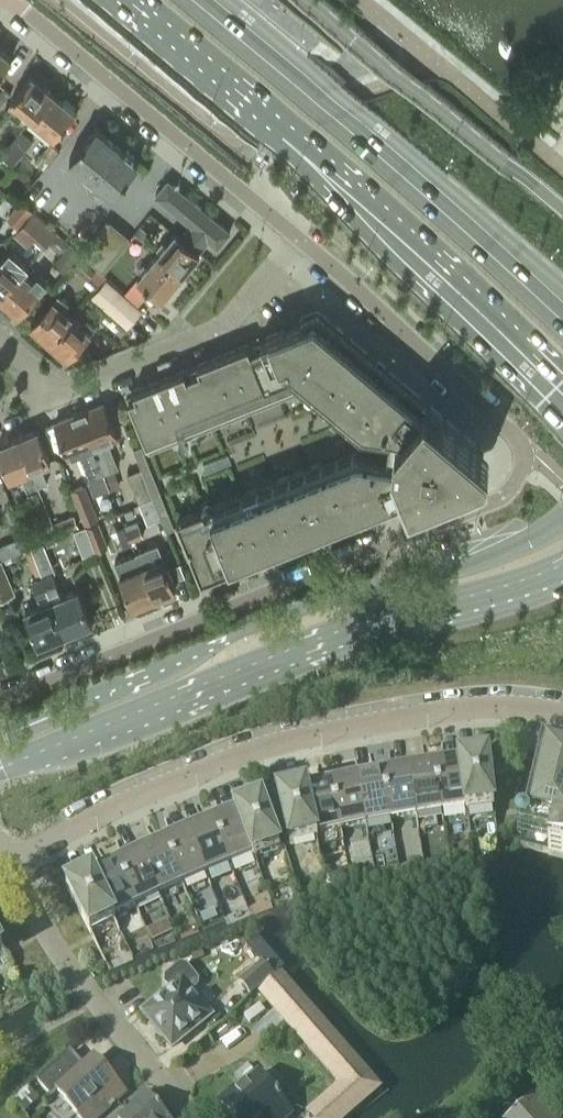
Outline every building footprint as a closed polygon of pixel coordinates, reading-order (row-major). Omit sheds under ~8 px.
[(12,56),(0,46),(0,71),(12,56)] [(34,116),(54,91),(33,73),(13,98),(34,116)] [(55,134),(76,109),(54,91),(34,116),(55,134)] [(112,191),(138,161),(96,126),(71,156),(97,178),(88,189),(101,199),(109,188),(112,191)] [(12,164),(32,139),(21,130),(1,155),(12,164)] [(44,167),(58,149),(49,142),(35,160),(44,167)] [(182,236),(200,251),(211,238),(219,245),(232,230),(170,178),(158,193),(194,223),(182,236)] [(18,227),(33,210),(22,199),(6,216),(18,227)] [(49,239),(56,231),(33,210),(18,227),(13,232),(27,245),(35,236),(44,244),(49,239)] [(113,257),(131,237),(110,218),(91,239),(113,257)] [(144,240),(150,232),(140,224),(134,231),(144,240)] [(56,231),(49,239),(62,252),(70,243),(56,231)] [(200,251),(182,236),(177,231),(160,252),(185,274),(202,253),(200,251)] [(103,268),(113,257),(91,239),(82,249),(103,268)] [(82,254),(78,250),(70,243),(62,252),(53,262),(64,272),(73,263),(74,264),(82,254)] [(0,260),(0,295),(23,270),(28,264),(19,256),(10,248),(0,260)] [(165,297),(185,274),(160,252),(140,276),(165,297)] [(96,266),(83,255),(82,254),(74,264),(87,275),(96,266)] [(32,278),(23,270),(0,295),(0,296),(19,312),(46,281),(37,273),(32,278)] [(128,326),(141,310),(107,280),(93,296),(128,326)] [(63,306),(69,300),(60,293),(32,324),(49,340),(73,314),(63,306)] [(479,448),(481,446),(318,309),(301,318),(302,320),(261,337),(263,343),(251,348),(248,342),(197,363),(200,369),(187,374),(185,368),(171,373),(133,388),(134,389),(136,394),(128,397),(149,448),(190,432),(308,384),(373,439),(260,484),(278,529),(279,529),(285,544),(299,538),(297,534),(308,530),(310,535),(331,526),(328,518),(338,514),(340,519),(355,513),(353,508),(408,486),(411,493),(477,467),(476,465),(474,461),(476,451),(478,447),(479,448)] [(87,317),(82,323),(73,314),(49,340),(68,356),(96,325),(87,317)] [(106,438),(116,434),(103,401),(79,411),(104,472),(112,469),(118,466),(106,438)] [(91,477),(104,472),(79,411),(55,421),(69,453),(80,448),(91,477)] [(40,465),(51,460),(37,428),(16,437),(34,479),(37,486),(47,482),(40,465)] [(0,443),(0,453),(10,477),(21,473),(25,483),(28,490),(37,486),(34,479),(16,437),(0,443)] [(142,442),(134,446),(143,467),(154,495),(167,529),(175,525),(142,442)] [(139,501),(153,496),(141,467),(128,473),(139,501)] [(112,469),(104,472),(111,489),(119,486),(112,469)] [(84,522),(98,517),(85,483),(71,488),(84,522)] [(279,529),(278,529),(260,484),(218,501),(177,517),(199,573),(212,568),(214,573),(236,564),(234,560),(244,555),(246,560),(267,551),(266,547),(276,543),(278,548),(285,544),(279,529)] [(27,494),(33,509),(43,505),(37,490),(27,494)] [(58,533),(79,524),(74,512),(53,521),(58,533)] [(96,550),(108,545),(98,520),(87,524),(96,550)] [(129,540),(142,534),(138,523),(125,529),(129,540)] [(83,554),(95,549),(86,525),(74,530),(83,554)] [(29,547),(30,546),(23,529),(10,535),(17,552),(24,549),(29,547)] [(0,544),(0,550),(2,556),(14,551),(10,540),(0,544)] [(52,572),(55,571),(43,541),(30,546),(29,547),(65,634),(91,623),(77,589),(62,595),(52,572)] [(145,550),(135,554),(153,598),(175,589),(162,557),(157,545),(145,550)] [(39,644),(65,634),(29,547),(24,549),(35,575),(36,574),(38,578),(31,581),(41,604),(25,610),(39,644)] [(132,607),(153,598),(135,554),(126,558),(130,569),(118,574),(132,607)] [(13,593),(0,560),(0,598),(13,593)] [(542,752),(520,847),(548,853),(548,855),(562,858),(562,757),(542,752)] [(465,813),(493,809),(487,758),(458,762),(459,765),(460,765),(466,809),(465,810),(465,813)] [(441,813),(465,810),(466,809),(460,765),(459,765),(434,768),(441,813)] [(415,817),(441,813),(434,768),(408,772),(415,817)] [(390,821),(415,817),(408,772),(382,777),(390,821)] [(365,826),(390,821),(382,777),(356,782),(365,826)] [(340,831),(365,826),(356,782),(330,787),(340,831)] [(315,837),(316,836),(340,831),(330,787),(306,792),(305,792),(315,837)] [(305,792),(306,792),(305,789),(277,796),(289,846),(317,839),(316,836),(315,837),(305,792)] [(253,861),(279,850),(261,802),(234,812),(235,815),(237,815),(253,857),(252,858),(253,861)] [(229,866),(252,858),(253,857),(237,815),(235,815),(212,824),(229,866)] [(205,876),(229,866),(212,824),(188,834),(205,876)] [(182,886),(205,876),(188,834),(164,845),(182,886)] [(158,897),(182,886),(164,845),(139,856),(158,897)] [(135,908),(158,897),(139,856),(116,867),(135,908)] [(112,919),(113,918),(135,908),(116,867),(93,878),(92,878),(112,919)] [(92,878),(93,878),(92,875),(66,888),(89,934),(115,921),(113,918),(112,919),(92,878)] [(273,976),(285,966),(271,948),(258,959),(262,964),(238,984),(249,996),(273,976)] [(197,982),(185,968),(180,967),(166,979),(165,984),(171,991),(143,1014),(171,1048),(209,1017),(189,993),(196,987),(197,982)] [(258,996),(338,1086),(307,1112),(313,1117),(349,1117),(385,1088),(285,973),(258,996)] [(37,1083),(51,1099),(57,1093),(78,1117),(99,1117),(126,1094),(103,1070),(101,1072),(92,1061),(82,1068),(70,1053),(37,1083)] [(291,1115),(257,1076),(235,1094),(233,1092),(218,1105),(229,1117),(260,1117),(266,1113),(271,1117),(287,1117),(291,1115)] [(26,1090),(13,1101),(24,1114),(37,1102),(26,1090)] [(146,1096),(126,1114),(122,1117),(165,1117),(146,1096)] [(530,1096),(505,1117),(549,1117),(530,1096)]
